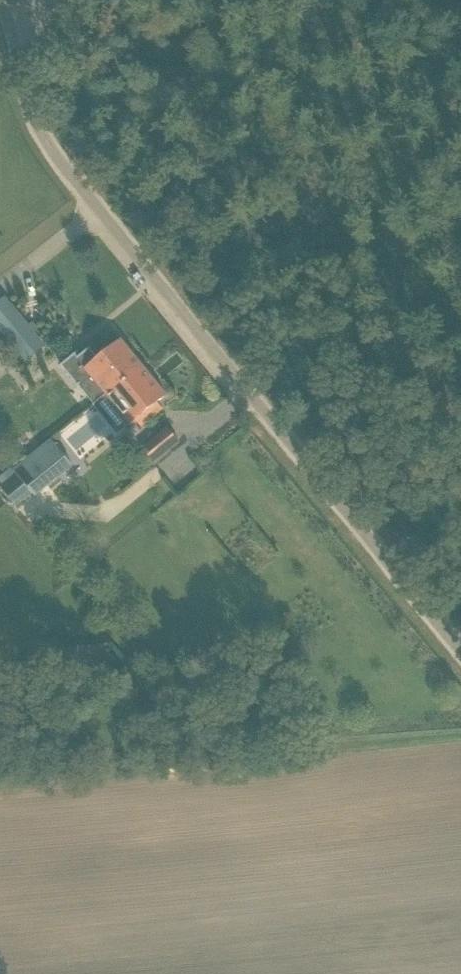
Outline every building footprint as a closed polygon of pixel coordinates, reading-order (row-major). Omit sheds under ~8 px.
[(0,316),(0,326),(18,348),(35,334),(12,307),(0,316)] [(75,353),(60,365),(61,367),(62,366),(78,384),(77,385),(78,386),(88,378),(104,397),(142,366),(120,340),(98,358),(90,349),(91,348),(90,347),(78,357),(76,355),(76,354),(75,353)] [(23,361),(36,350),(29,343),(17,353),(23,361)] [(104,397),(99,401),(111,417),(119,411),(130,426),(136,421),(141,426),(147,421),(163,409),(157,402),(166,395),(142,366),(104,397)] [(152,441),(141,450),(143,451),(153,464),(164,455),(179,442),(168,428),(152,441)] [(50,440),(14,470),(16,472),(33,492),(36,496),(72,466),(50,440)] [(0,486),(0,488),(17,507),(33,492),(16,472),(0,486)] [(73,585),(79,583),(76,571),(70,572),(73,585)] [(234,777),(248,776),(247,764),(233,764),(234,777)]
